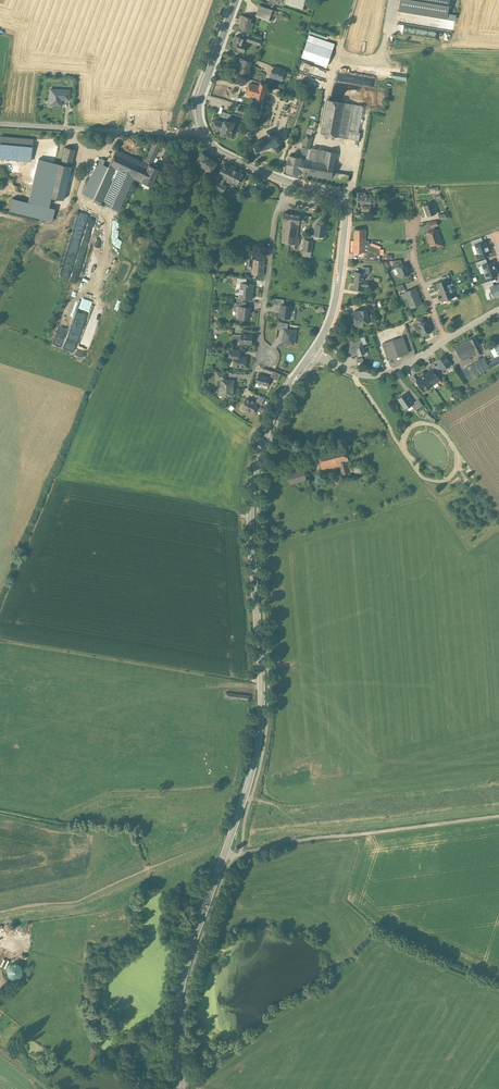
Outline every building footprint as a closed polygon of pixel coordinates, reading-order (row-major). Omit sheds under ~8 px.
[(295,6),(303,9),(306,0),(297,0),(295,6)] [(400,10),(447,18),(450,0),(401,0),(400,10)] [(273,10),(260,5),(256,15),(269,20),(271,14),(273,10)] [(252,18),(243,15),(241,20),(242,20),(240,27),(251,31),(254,22),(251,21),(252,18)] [(247,45),(243,43),(245,38),(237,35),(233,46),(239,47),(238,50),(245,52),(247,45)] [(310,35),(302,57),(328,66),(335,44),(310,35)] [(261,40),(249,36),(247,41),(260,45),(261,40)] [(251,62),(241,58),(240,62),(242,63),(239,71),(250,74),(251,71),(249,70),(251,62)] [(285,71),(274,67),(271,77),(281,81),(284,74),(285,71)] [(407,77),(373,71),(372,74),(402,79),(407,79),(407,77)] [(260,86),(250,83),(247,95),(256,98),(260,86)] [(256,98),(256,101),(262,103),(267,84),(260,83),(260,86),(256,98)] [(69,90),(50,89),(49,101),(53,101),(53,105),(61,105),(61,99),(69,100),(69,90)] [(350,103),(328,99),(322,133),(343,137),(350,103)] [(350,103),(343,137),(360,140),(362,133),(355,131),(360,105),(350,103)] [(248,108),(239,106),(238,112),(247,114),(248,108)] [(230,119),(232,113),(223,111),(221,116),(230,119)] [(224,121),(215,119),(213,127),(222,130),(224,121)] [(235,122),(225,119),(224,121),(222,130),(221,133),(231,136),(235,122)] [(276,134),(273,135),(272,130),(272,129),(271,130),(267,131),(266,132),(267,132),(269,137),(266,138),(266,137),(265,137),(266,138),(263,139),(262,138),(262,139),(259,140),(259,139),(258,139),(259,141),(254,142),(255,144),(254,144),(257,149),(258,151),(262,149),(263,151),(263,149),(266,148),(266,149),(267,149),(266,148),(269,147),(270,148),(270,147),(272,146),(273,148),(272,148),(272,150),(272,151),(274,152),(275,152),(274,153),(275,153),(275,152),(276,152),(277,152),(279,151),(281,150),(281,151),(281,150),(278,144),(280,143),(281,144),(281,143),(280,142),(282,140),(283,140),(283,139),(281,139),(280,136),(281,135),(280,135),(277,134),(277,133),(276,133),(276,134)] [(313,135),(306,133),(300,153),(301,154),(307,155),(309,148),(310,148),(313,135)] [(0,137),(0,156),(31,158),(33,140),(0,137)] [(154,141),(146,159),(144,158),(142,162),(150,165),(160,144),(154,141)] [(75,149),(65,147),(61,164),(71,166),(75,149)] [(326,151),(309,148),(307,155),(306,158),(324,161),(326,151)] [(141,161),(115,150),(108,166),(98,162),(83,194),(103,203),(118,171),(133,178),(141,161)] [(337,152),(326,150),(326,151),(324,161),(335,163),(337,152)] [(210,157),(202,152),(197,161),(212,171),(217,162),(210,157)] [(301,157),(290,155),(289,159),(288,159),(287,166),(288,166),(287,170),(299,173),(299,172),(302,157),(306,158),(307,155),(301,154),(301,157)] [(194,160),(186,155),(183,160),(191,165),(194,160)] [(306,158),(302,157),(299,172),(332,178),(333,172),(335,163),(324,161),(306,158)] [(55,163),(40,159),(30,200),(45,204),(47,196),(55,163)] [(191,165),(183,160),(181,164),(189,168),(191,165)] [(150,165),(142,162),(141,161),(133,178),(151,186),(159,169),(150,165)] [(61,164),(55,163),(47,196),(63,200),(69,173),(71,174),(73,167),(71,167),(71,166),(61,164)] [(242,173),(224,164),(219,175),(224,177),(226,178),(237,184),(242,173)] [(118,171),(103,203),(118,210),(133,178),(118,171)] [(349,175),(333,172),(332,178),(348,181),(349,175)] [(221,182),(218,181),(215,188),(223,192),(227,185),(223,183),(221,182)] [(372,195),(365,195),(366,193),(361,192),(361,193),(356,192),(355,206),(361,206),(361,205),(362,205),(362,210),(371,210),(371,207),(375,206),(375,202),(376,202),(376,200),(375,201),(372,200),(372,195)] [(13,197),(9,210),(52,222),(56,209),(13,197)] [(433,202),(424,205),(427,215),(436,212),(433,202)] [(308,216),(284,212),(283,221),(284,221),(299,223),(300,223),(300,221),(307,222),(308,216)] [(299,223),(284,221),(281,241),(292,243),(296,244),(299,223)] [(326,225),(316,224),(315,235),(324,236),(326,225)] [(367,230),(354,229),(354,240),(366,241),(367,230)] [(437,229),(426,233),(431,246),(442,242),(437,229)] [(482,238),(472,241),(474,246),(475,245),(479,258),(490,254),(485,241),(483,241),(482,238)] [(307,239),(305,239),(303,250),(312,251),(313,240),(307,239)] [(370,245),(368,241),(366,241),(354,240),(353,252),(365,252),(365,250),(368,251),(368,255),(380,255),(380,249),(370,245)] [(380,255),(368,255),(368,251),(365,250),(365,252),(365,261),(380,261),(380,255)] [(265,260),(254,259),(252,273),(263,275),(265,260)] [(486,259),(477,262),(478,267),(482,265),(486,276),(490,275),(491,277),(498,275),(494,261),(487,263),(486,259)] [(401,260),(392,261),(395,268),(397,268),(397,267),(403,265),(401,260)] [(403,265),(397,267),(397,268),(401,277),(410,274),(406,264),(403,265)] [(355,279),(364,280),(365,273),(365,272),(362,272),(355,271),(354,279),(355,279)] [(443,280),(436,283),(443,301),(450,298),(455,296),(448,278),(443,280)] [(364,281),(364,280),(355,279),(354,289),(363,289),(363,286),(368,286),(368,282),(364,281)] [(482,283),(485,290),(490,288),(492,293),(489,294),(491,299),(497,297),(496,296),(498,295),(498,284),(494,285),(492,280),(482,283)] [(253,284),(242,283),(241,288),(240,288),(239,297),(239,298),(243,298),(252,299),(253,284)] [(415,288),(403,293),(405,298),(407,297),(411,307),(421,303),(415,288)] [(284,305),(282,305),(281,306),(280,316),(290,318),(291,306),(284,305)] [(246,307),(241,306),(240,307),(240,314),(239,315),(238,317),(239,318),(241,318),(242,317),(250,318),(251,307),(246,307)] [(367,308),(354,310),(356,323),(357,323),(358,326),(362,326),(362,324),(367,323),(367,322),(371,321),(371,317),(368,318),(367,308)] [(418,324),(418,325),(417,327),(419,331),(420,332),(421,331),(422,334),(422,335),(423,334),(423,335),(425,336),(427,335),(428,333),(432,331),(430,328),(431,327),(430,324),(429,323),(427,321),(425,321),(418,324)] [(287,329),(285,329),(284,330),(283,342),(294,344),(296,330),(287,329)] [(253,333),(242,333),(242,335),(242,342),(252,342),(253,333)] [(403,336),(382,343),(388,360),(409,353),(403,336)] [(480,347),(475,337),(470,339),(477,353),(482,351),(485,350),(485,349),(483,345),(480,347)] [(470,339),(455,346),(460,355),(463,360),(477,353),(470,339)] [(361,340),(347,345),(351,355),(358,353),(360,355),(366,353),(361,340)] [(490,347),(492,350),(495,356),(498,354),(498,347),(498,344),(497,344),(490,347)] [(79,345),(76,353),(83,356),(86,347),(79,345)] [(240,350),(230,349),(230,360),(234,360),(234,356),(240,356),(240,350)] [(445,354),(436,360),(439,364),(443,370),(452,364),(445,354)] [(240,356),(234,356),(234,360),(234,366),(246,367),(246,364),(247,364),(248,363),(248,361),(247,359),(246,359),(246,357),(240,356)] [(489,361),(488,359),(487,360),(490,368),(498,363),(498,357),(498,356),(489,361)] [(485,357),(463,369),(470,380),(490,368),(487,360),(485,357)] [(436,366),(435,364),(431,366),(433,369),(437,374),(440,372),(436,366)] [(443,370),(439,364),(436,366),(440,372),(442,374),(444,372),(443,370)] [(433,369),(425,375),(432,385),(440,379),(437,374),(433,369)] [(281,374),(273,371),(270,377),(271,377),(278,380),(281,374)] [(270,377),(259,374),(257,382),(268,386),(271,377),(270,377)] [(417,380),(419,384),(424,391),(432,385),(425,375),(417,380)] [(417,380),(414,376),(411,378),(416,386),(419,384),(417,380)] [(225,379),(221,379),(220,392),(224,393),(223,395),(225,396),(227,396),(229,395),(233,395),(234,380),(225,379)] [(413,403),(406,393),(398,398),(406,409),(412,405),(414,404),(413,403)] [(265,397),(259,394),(256,401),(258,403),(262,405),(265,397)] [(252,400),(252,401),(247,398),(244,403),(247,404),(244,409),(246,410),(246,411),(247,411),(248,411),(253,413),(258,403),(256,401),(255,401),(254,400),(254,399),(252,400)] [(420,407),(416,401),(413,403),(414,404),(412,405),(415,410),(420,407)] [(346,446),(319,452),(322,465),(347,460),(348,462),(350,461),(346,446)] [(347,460),(322,465),(323,474),(338,471),(338,467),(340,467),(342,474),(353,471),(352,467),(349,467),(348,462),(347,460)] [(305,468),(288,472),(290,482),(307,478),(305,468)] [(22,974),(23,971),(22,968),(20,965),(18,964),(15,963),(12,964),(9,966),(7,968),(7,971),(7,974),(9,977),(12,978),(15,979),(18,978),(20,977),(22,974)]
